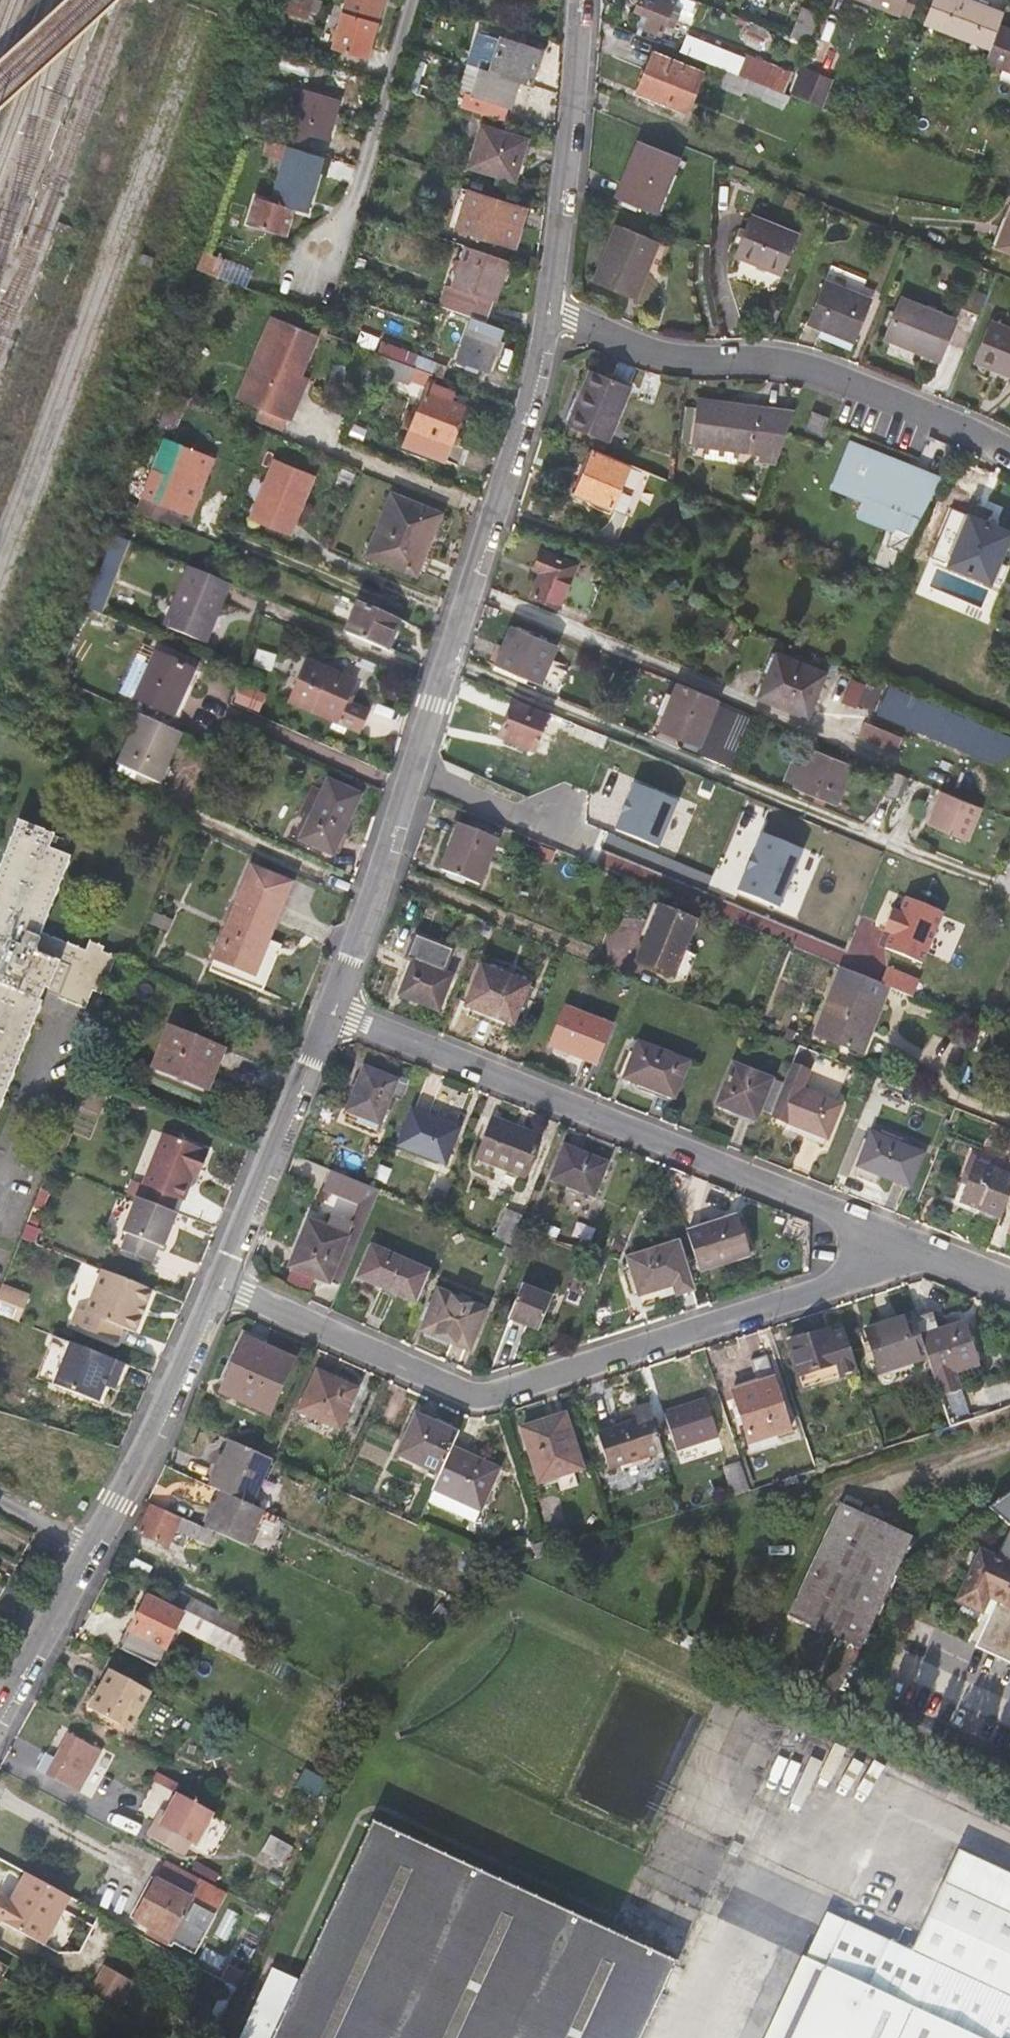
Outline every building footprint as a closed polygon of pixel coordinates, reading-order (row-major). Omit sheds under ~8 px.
[(382,0),(350,0),(335,53),(365,62),(382,0)] [(632,12),(641,16),(636,28),(655,37),(660,25),(668,29),(673,16),(665,13),(671,0),(638,0),(632,12)] [(902,0),(872,0),(897,10),(902,0)] [(897,10),(910,15),(916,0),(902,0),(897,10)] [(989,47),(997,27),(1002,13),(968,0),(934,0),(925,22),(989,47)] [(803,6),(791,35),(809,42),(820,15),(820,13),(803,6)] [(820,15),(809,42),(827,50),(838,22),(820,15)] [(997,27),(989,47),(983,62),(1009,72),(1009,32),(997,27)] [(527,79),(537,43),(499,32),(488,67),(515,75),(527,79)] [(701,54),(699,58),(726,69),(733,50),(717,43),(710,58),(701,54)] [(647,52),(633,89),(677,107),(692,70),(647,52)] [(477,63),(469,88),(507,100),(515,75),(488,67),(477,63)] [(820,109),(831,81),(801,70),(790,98),(820,109)] [(736,88),(755,96),(761,83),(753,80),(749,78),(741,75),(736,88)] [(776,104),(781,91),(761,83),(755,96),(776,104)] [(309,93),(292,150),(308,155),(313,139),(331,144),(342,104),(309,93)] [(476,119),(464,162),(507,178),(522,134),(476,119)] [(672,151),(632,135),(611,192),(650,208),(672,151)] [(326,160),(331,144),(313,139),(308,155),(326,160)] [(310,216),(322,176),(325,178),(330,161),(326,160),(308,155),(292,150),(275,204),(260,200),(251,229),(290,240),(298,212),(310,216)] [(441,220),(451,223),(463,188),(454,184),(441,220)] [(463,188),(451,223),(503,243),(517,207),(463,188)] [(1000,242),(1009,247),(1009,201),(1005,215),(1009,216),(1000,242)] [(744,211),(729,251),(775,269),(790,230),(744,211)] [(989,238),(1000,242),(1009,216),(1005,215),(1000,213),(989,238)] [(612,221),(590,279),(632,294),(653,237),(612,221)] [(465,243),(441,305),(473,317),(480,320),(503,257),(465,243)] [(222,257),(199,248),(192,267),(214,275),(215,276),(222,257)] [(141,254),(138,260),(151,265),(154,259),(141,254)] [(820,275),(803,316),(850,336),(865,297),(840,287),(839,283),(820,275)] [(895,292),(879,331),(936,354),(952,315),(895,292)] [(314,333),(270,315),(237,398),(288,418),(297,395),(290,392),(298,372),(314,333)] [(493,365),(507,330),(480,320),(473,317),(457,361),(482,371),(486,362),(493,365)] [(970,357),(1007,371),(1006,375),(1009,377),(1009,331),(985,321),(970,357)] [(394,343),(387,357),(412,367),(419,353),(394,343)] [(368,361),(375,365),(379,354),(371,351),(368,361)] [(456,367),(419,353),(412,367),(429,374),(450,382),(456,367)] [(424,384),(429,374),(412,367),(387,357),(379,354),(375,365),(368,381),(386,389),(391,382),(404,387),(408,377),(424,384)] [(305,375),(298,372),(290,392),(297,395),(305,375)] [(590,373),(568,425),(605,442),(628,389),(590,373)] [(462,412),(453,408),(456,398),(427,386),(402,451),(441,466),(462,412)] [(786,411),(723,402),(724,398),(692,394),(686,439),(688,439),(687,449),(712,452),(713,442),(772,452),(786,411)] [(807,408),(800,426),(815,432),(822,414),(807,408)] [(141,496),(168,505),(180,474),(198,480),(210,453),(164,435),(141,496)] [(898,464),(840,437),(823,478),(891,507),(877,540),(895,548),(932,478),(899,462),(898,464)] [(630,519),(649,474),(628,465),(626,468),(592,453),(574,496),(630,519)] [(312,473),(271,456),(247,517),(287,533),(312,473)] [(186,511),(198,480),(180,474),(168,505),(186,511)] [(396,495),(372,551),(416,569),(438,514),(396,495)] [(933,555),(991,579),(1009,535),(1009,532),(953,507),(933,555)] [(541,550),(534,569),(542,572),(532,596),(558,607),(575,564),(541,550)] [(164,616),(177,622),(198,632),(207,636),(230,584),(188,566),(164,616)] [(405,657),(417,627),(376,610),(365,640),(405,657)] [(194,641),(198,632),(177,622),(173,632),(194,641)] [(509,624),(493,662),(542,682),(557,644),(509,624)] [(132,697),(168,714),(187,667),(153,651),(132,697)] [(813,668),(776,653),(760,691),(797,706),(813,668)] [(293,703),(336,725),(355,734),(364,713),(346,705),(355,685),(311,663),(293,703)] [(198,672),(187,667),(168,714),(177,718),(198,672)] [(700,741),(719,694),(679,677),(660,724),(700,741)] [(515,703),(501,737),(535,751),(543,731),(548,717),(515,703)] [(550,711),(548,717),(543,731),(558,737),(561,728),(605,746),(609,735),(550,711)] [(154,781),(176,730),(138,713),(115,768),(132,778),(136,771),(154,781)] [(381,721),(364,713),(355,734),(371,742),(381,721)] [(863,718),(855,735),(894,752),(902,735),(863,718)] [(805,768),(797,788),(835,803),(851,764),(813,748),(805,768)] [(785,784),(797,788),(805,768),(794,763),(785,784)] [(896,795),(907,769),(893,763),(882,790),(896,795)] [(677,799),(635,782),(616,828),(659,845),(677,799)] [(969,837),(985,800),(944,783),(929,821),(969,837)] [(331,785),(305,837),(337,854),(362,800),(331,785)] [(47,997),(84,1013),(94,992),(101,994),(117,959),(100,952),(102,947),(89,941),(85,949),(44,930),(75,860),(52,849),(57,836),(21,820),(0,869),(0,1104),(47,997)] [(457,822),(455,827),(439,868),(476,884),(494,837),(457,822)] [(762,832),(739,888),(779,905),(803,848),(762,832)] [(257,866),(220,953),(256,967),(269,933),(290,881),(257,866)] [(885,944),(921,958),(942,908),(906,892),(900,908),(892,906),(885,925),(892,928),(885,944)] [(656,903),(631,961),(668,977),(693,917),(656,903)] [(466,925),(483,932),(486,924),(469,918),(466,925)] [(400,995),(437,1010),(452,974),(442,970),(452,946),(418,932),(408,956),(415,959),(400,995)] [(283,939),(269,933),(256,967),(220,953),(215,965),(264,986),(283,939)] [(879,979),(912,992),(918,976),(886,962),(879,979)] [(871,996),(878,979),(839,963),(812,1030),(857,1048),(877,998),(871,996)] [(483,967),(468,1005),(513,1023),(529,985),(483,967)] [(567,1010),(552,1046),(600,1066),(615,1029),(567,1010)] [(205,1095),(208,1088),(196,1081),(206,1058),(217,1063),(225,1044),(171,1022),(151,1073),(205,1095)] [(642,1045),(628,1079),(677,1099),(691,1065),(642,1045)] [(208,1088),(217,1063),(206,1058),(196,1081),(208,1088)] [(763,1110),(776,1115),(786,1090),(788,1085),(737,1065),(722,1104),(760,1119),(763,1110)] [(366,1067),(349,1108),(380,1121),(397,1080),(366,1067)] [(793,1131),(827,1145),(840,1112),(802,1097),(786,1090),(776,1115),(772,1123),(793,1131)] [(414,1109),(401,1143),(447,1161),(460,1129),(414,1109)] [(493,1118),(478,1156),(526,1177),(542,1139),(493,1118)] [(145,1186),(140,1199),(169,1210),(175,1196),(181,1198),(195,1165),(200,1166),(207,1148),(162,1128),(139,1184),(145,1186)] [(824,1153),(827,1145),(793,1131),(791,1136),(802,1141),(801,1144),(824,1153)] [(860,1165),(883,1174),(912,1186),(925,1153),(874,1133),(871,1140),(860,1165)] [(879,1184),(883,1174),(860,1165),(871,1140),(865,1138),(852,1172),(879,1184)] [(568,1149),(555,1181),(597,1199),(610,1166),(568,1149)] [(1003,1216),(1009,1199),(1009,1174),(977,1160),(961,1200),(1003,1216)] [(309,1217),(290,1262),(328,1279),(340,1284),(380,1188),(368,1182),(333,1168),(326,1186),(361,1200),(347,1233),(309,1217)] [(349,1215),(354,1202),(333,1195),(328,1208),(349,1215)] [(169,1210),(140,1199),(122,1244),(117,1242),(112,1257),(147,1270),(152,1256),(157,1257),(174,1212),(169,1210)] [(511,1208),(499,1238),(513,1244),(522,1223),(526,1214),(511,1208)] [(329,1209),(323,1223),(347,1233),(352,1220),(329,1209)] [(740,1216),(689,1232),(701,1272),(753,1255),(740,1216)] [(373,1242),(361,1271),(404,1288),(415,1259),(373,1242)] [(693,1287),(678,1242),(630,1258),(641,1293),(659,1287),(662,1297),(679,1291),(693,1287)] [(289,1267),(285,1280),(308,1287),(312,1275),(289,1267)] [(131,1332),(147,1289),(98,1270),(81,1313),(73,1310),(67,1325),(112,1342),(118,1327),(131,1332)] [(522,1282),(510,1312),(539,1325),(551,1295),(522,1282)] [(440,1288),(434,1300),(423,1327),(465,1345),(483,1306),(440,1288)] [(882,1375),(931,1360),(923,1335),(917,1315),(868,1330),(882,1375)] [(966,1321),(923,1335),(931,1360),(935,1375),(979,1362),(966,1321)] [(834,1328),(813,1334),(794,1341),(805,1375),(839,1364),(843,1374),(861,1369),(849,1328),(835,1332),(834,1328)] [(792,1336),(794,1341),(813,1334),(812,1330),(792,1336)] [(62,1344),(44,1337),(28,1379),(46,1386),(62,1344)] [(250,1339),(227,1392),(276,1413),(299,1360),(250,1339)] [(116,1364),(62,1344),(46,1386),(90,1402),(97,1384),(101,1375),(110,1379),(116,1364)] [(762,1388),(738,1394),(752,1439),(793,1427),(770,1353),(755,1358),(761,1380),(760,1380),(762,1388)] [(322,1371),(305,1409),(347,1428),(364,1389),(322,1371)] [(110,1379),(101,1375),(97,1384),(107,1387),(110,1379)] [(736,1387),(738,1394),(762,1388),(760,1380),(736,1387)] [(671,1412),(671,1414),(680,1447),(681,1448),(723,1435),(712,1400),(671,1412)] [(616,1468),(668,1451),(658,1418),(655,1408),(643,1413),(645,1421),(606,1434),(616,1468)] [(404,1451),(447,1470),(459,1444),(465,1431),(420,1411),(404,1451)] [(529,1424),(546,1479),(589,1466),(571,1412),(529,1424)] [(668,1451),(680,1447),(671,1414),(658,1418),(668,1451)] [(254,1506),(277,1459),(270,1456),(240,1443),(219,1490),(225,1492),(254,1506)] [(504,1464),(459,1444),(447,1470),(440,1484),(487,1505),(504,1464)] [(732,1470),(739,1495),(753,1490),(746,1465),(732,1470)] [(989,1506),(1009,1523),(1009,1491),(989,1506)] [(225,1492),(209,1527),(216,1530),(246,1544),(262,1509),(254,1506),(225,1492)] [(182,1518),(152,1505),(138,1533),(168,1546),(176,1530),(209,1546),(216,1530),(209,1527),(183,1515),(182,1518)] [(791,1614),(860,1646),(911,1537),(841,1505),(791,1614)] [(997,1558),(982,1550),(974,1566),(968,1577),(957,1600),(981,1611),(991,1615),(977,1644),(1009,1660),(1009,1529),(997,1558)] [(264,1621),(223,1600),(217,1611),(180,1593),(174,1604),(227,1630),(255,1644),(273,1652),(278,1642),(259,1632),(264,1621)] [(148,1597),(122,1649),(157,1667),(183,1616),(148,1597)] [(981,1611),(957,1600),(952,1610),(976,1622),(981,1611)] [(246,1660),(255,1644),(227,1630),(218,1646),(246,1660)] [(111,1670),(101,1690),(92,1709),(119,1723),(129,1728),(150,1690),(111,1670)] [(115,1731),(119,1723),(92,1709),(101,1690),(94,1686),(80,1712),(115,1731)] [(37,1746),(29,1761),(72,1785),(93,1746),(60,1727),(47,1750),(37,1746)] [(197,1827),(215,1795),(176,1774),(166,1793),(162,1791),(147,1817),(184,1837),(191,1825),(197,1827)] [(373,1820),(299,1980),(273,1968),(241,2037),(642,2037),(678,1961),(373,1820)] [(258,1833),(250,1849),(269,1860),(278,1844),(258,1833)] [(939,1841),(924,1874),(1009,1914),(1009,1874),(939,1841)] [(137,1916),(172,1936),(195,1949),(226,1893),(166,1861),(137,1916)] [(27,1872),(12,1900),(3,1896),(0,1901),(0,1920),(45,1944),(71,1895),(27,1872)] [(924,1874),(892,1941),(847,1921),(826,1966),(793,2037),(1009,2037),(1009,1914),(924,1874)] [(826,1966),(847,1921),(827,1911),(806,1957),(826,1966)] [(169,1942),(172,1936),(137,1916),(134,1922),(169,1942)] [(826,1966),(806,1957),(769,2037),(793,2037),(826,1966)] [(91,1995),(118,2010),(134,1981),(107,1967),(91,1995)]
